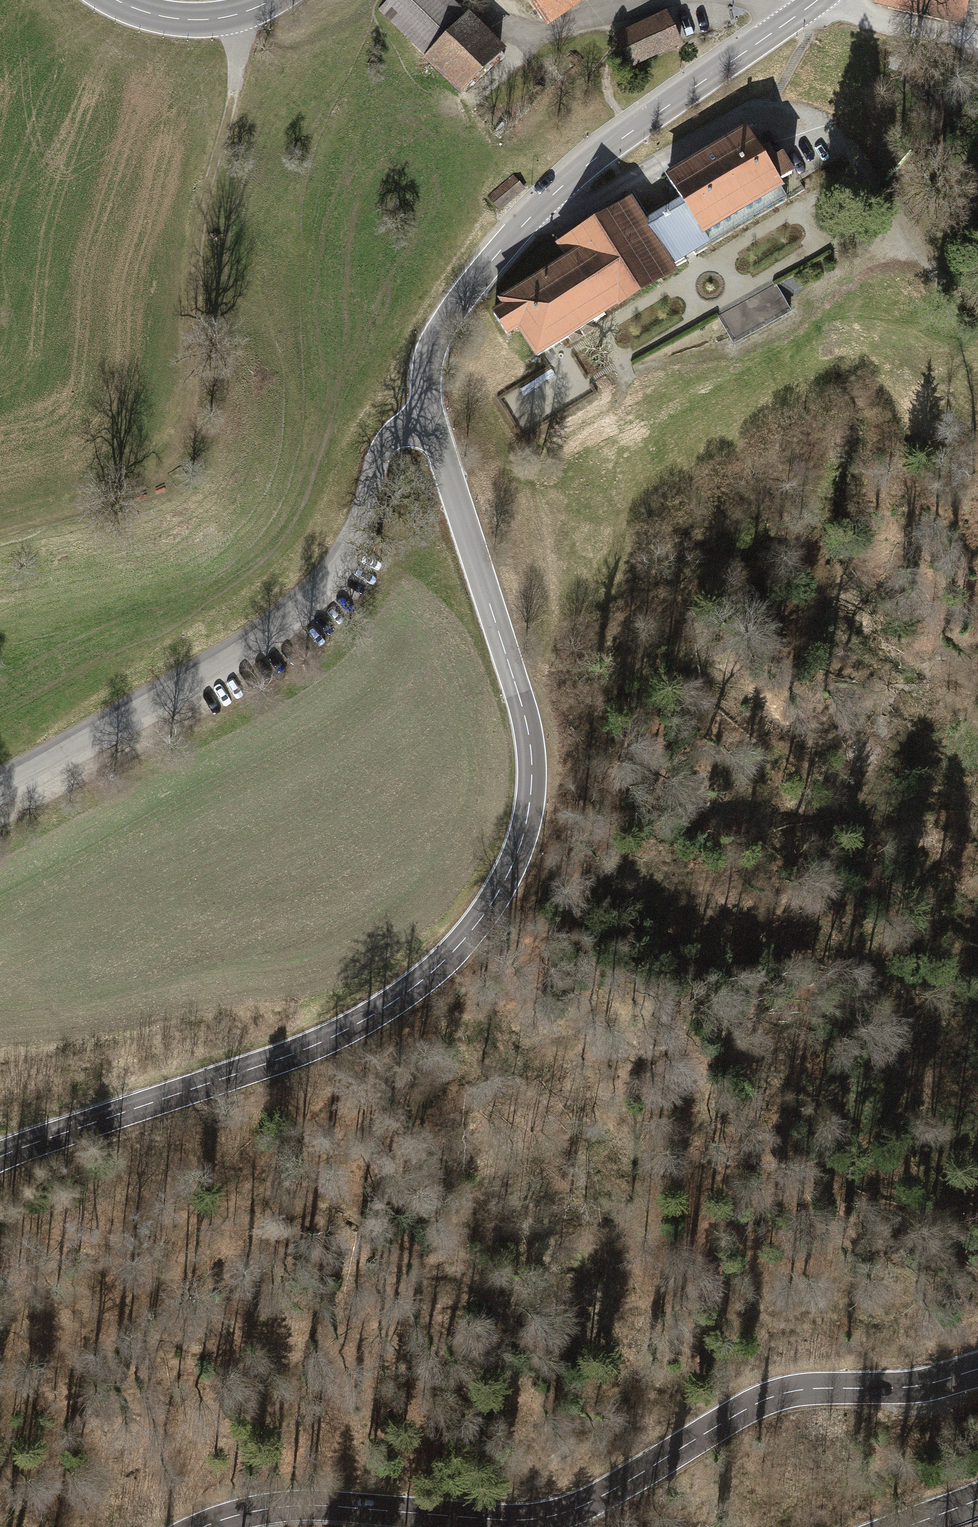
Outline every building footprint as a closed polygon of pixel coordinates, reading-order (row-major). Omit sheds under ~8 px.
[(513,50),(474,12),(472,14),(458,0),(394,0),(383,11),(431,56),(428,59),(467,96),(513,50)] [(548,23),(581,0),(531,0),(548,23)] [(877,9),(968,27),(974,0),(879,0),(877,9)] [(670,12),(618,35),(631,64),(683,41),(670,12)] [(570,258),(502,300),(505,305),(499,309),(516,336),(522,332),(539,361),(688,268),(685,263),(691,259),(720,241),(716,234),(797,184),(793,177),(804,170),(790,149),(779,156),(757,122),(674,174),(688,197),(662,213),(654,219),(639,195),(561,243),(570,258)] [(513,175),(488,196),(501,212),(526,191),(513,175)] [(739,340),(795,309),(778,279),(723,310),(739,340)]
